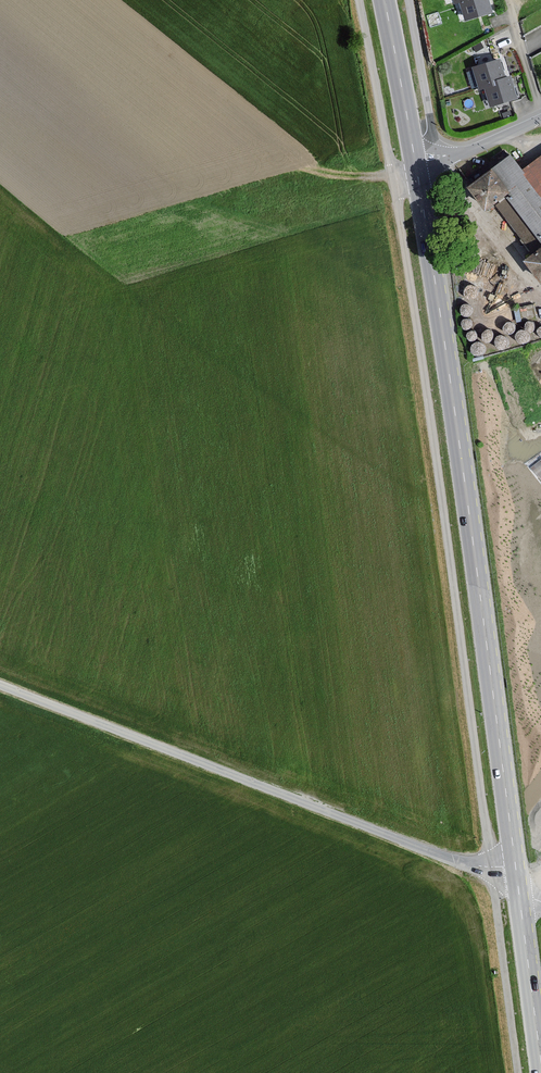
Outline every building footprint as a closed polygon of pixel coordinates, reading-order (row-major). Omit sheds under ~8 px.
[(459,3),(465,20),(491,13),(487,0),(469,0),(459,3)] [(494,86),(493,82),(504,79),(498,61),(472,69),(478,91),(484,89),(494,86)] [(493,82),(494,86),(484,89),(489,107),(515,99),(509,77),(504,79),(493,82)] [(519,173),(508,158),(466,190),(483,212),(493,205),(532,256),(522,263),(539,285),(540,284),(540,156),(519,173)]
